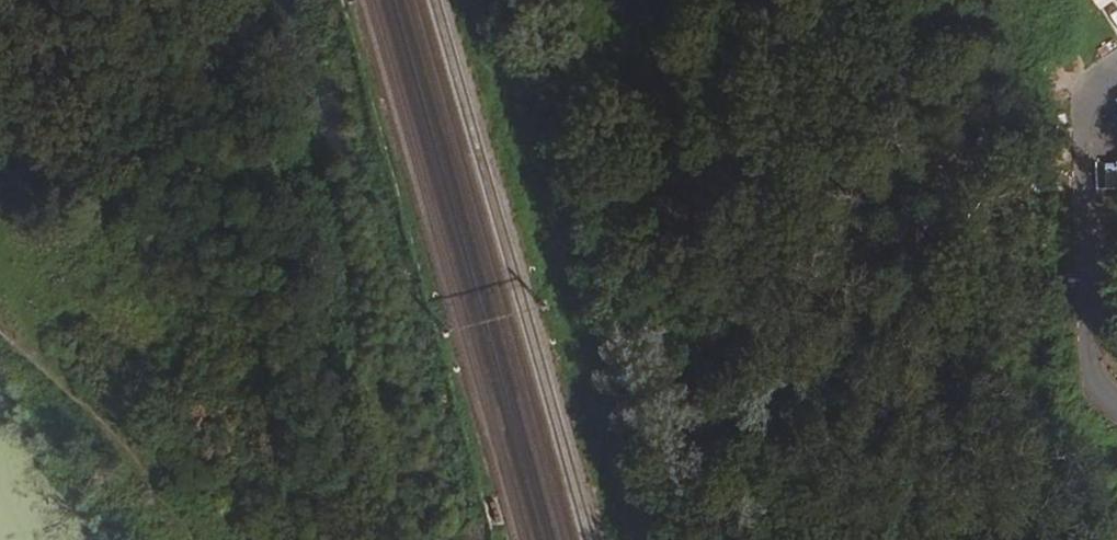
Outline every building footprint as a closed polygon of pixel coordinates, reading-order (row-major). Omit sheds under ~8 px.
[(1105,111),(1109,118),(1116,114),(1116,104),(1105,111)]
